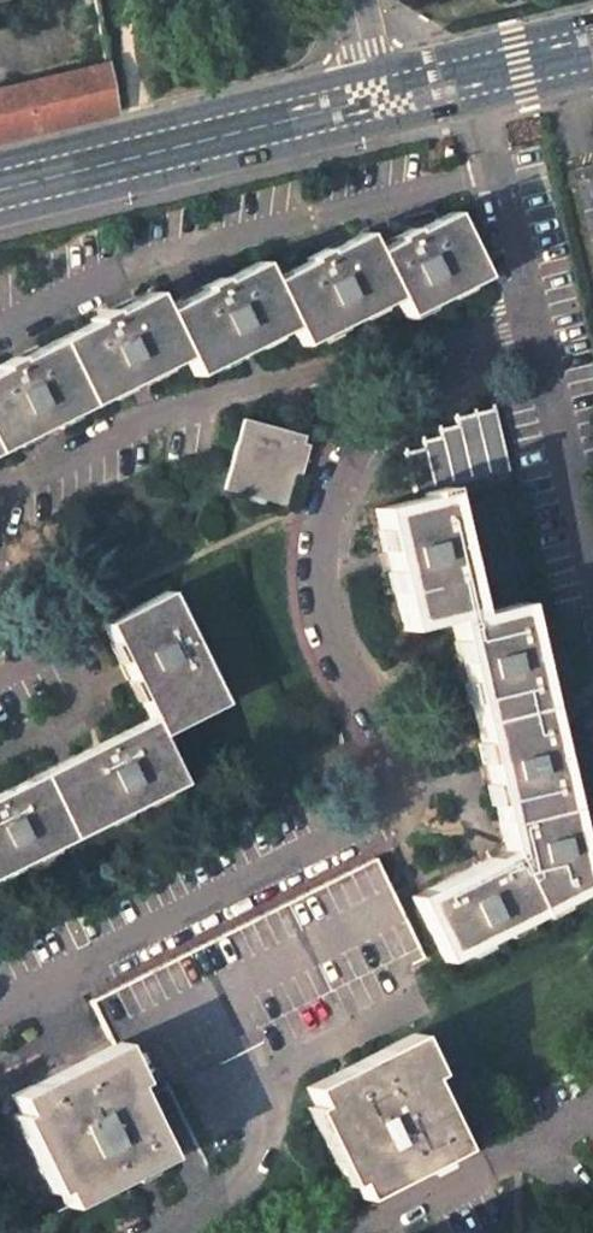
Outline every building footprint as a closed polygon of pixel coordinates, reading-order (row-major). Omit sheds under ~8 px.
[(106,65),(0,90),(0,140),(114,112),(112,103),(106,65)] [(406,320),(482,281),(449,215),(414,233),(373,253),(397,301),(406,320)] [(316,260),(268,284),(292,330),(303,349),(397,301),(373,253),(364,236),(316,260)] [(196,381),(292,330),(268,284),(259,268),(216,290),(163,316),(184,358),(196,381)] [(53,346),(87,408),(184,358),(163,316),(152,297),(104,321),(53,346)] [(0,373),(0,452),(87,408),(53,346),(6,370),(0,373)] [(422,449),(404,453),(413,493),(507,470),(493,408),(453,418),(455,425),(437,429),(438,436),(420,441),(422,449)] [(242,420),(224,489),(286,506),(304,436),(242,420)] [(446,492),(375,509),(391,576),(404,631),(451,620),(461,661),(492,791),(506,850),(459,873),(411,897),(444,961),(590,889),(520,603),(475,614),(446,492)] [(181,783),(158,735),(222,703),(166,591),(102,623),(130,679),(149,719),(104,741),(0,793),(0,874),(181,783)] [(358,1061),(306,1087),(315,1104),(362,1199),(462,1148),(407,1036),(358,1061)] [(111,1044),(10,1095),(19,1113),(13,1116),(51,1192),(58,1189),(67,1207),(127,1176),(167,1156),(140,1101),(111,1044)]
